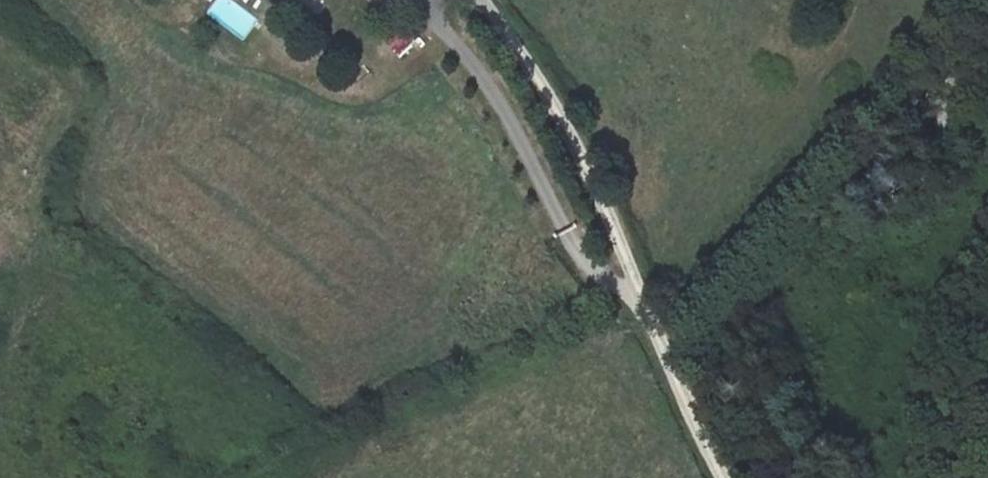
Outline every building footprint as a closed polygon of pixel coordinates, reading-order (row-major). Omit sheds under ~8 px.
[(258,20),(232,0),(216,0),(206,13),(242,41),(258,20)] [(421,40),(408,24),(387,41),(401,57),(421,40)]
